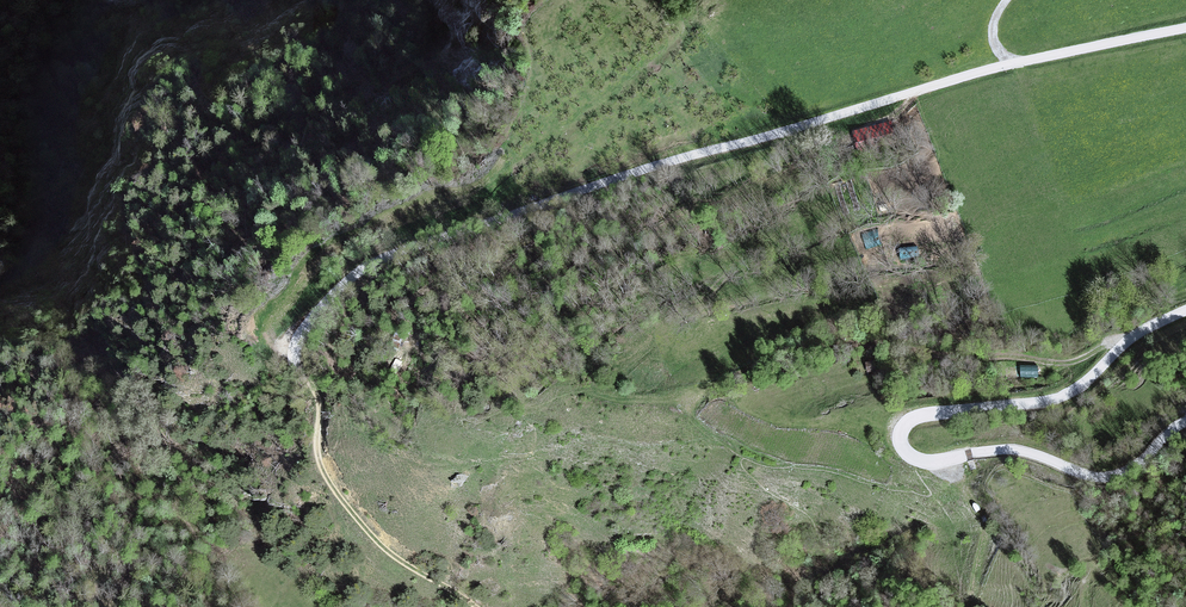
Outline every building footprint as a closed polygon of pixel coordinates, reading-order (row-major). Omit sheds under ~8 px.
[(917,252),(915,243),(899,246),(901,255),(917,252)] [(1038,372),(1038,362),(1020,363),(1020,373),(1038,372)]
